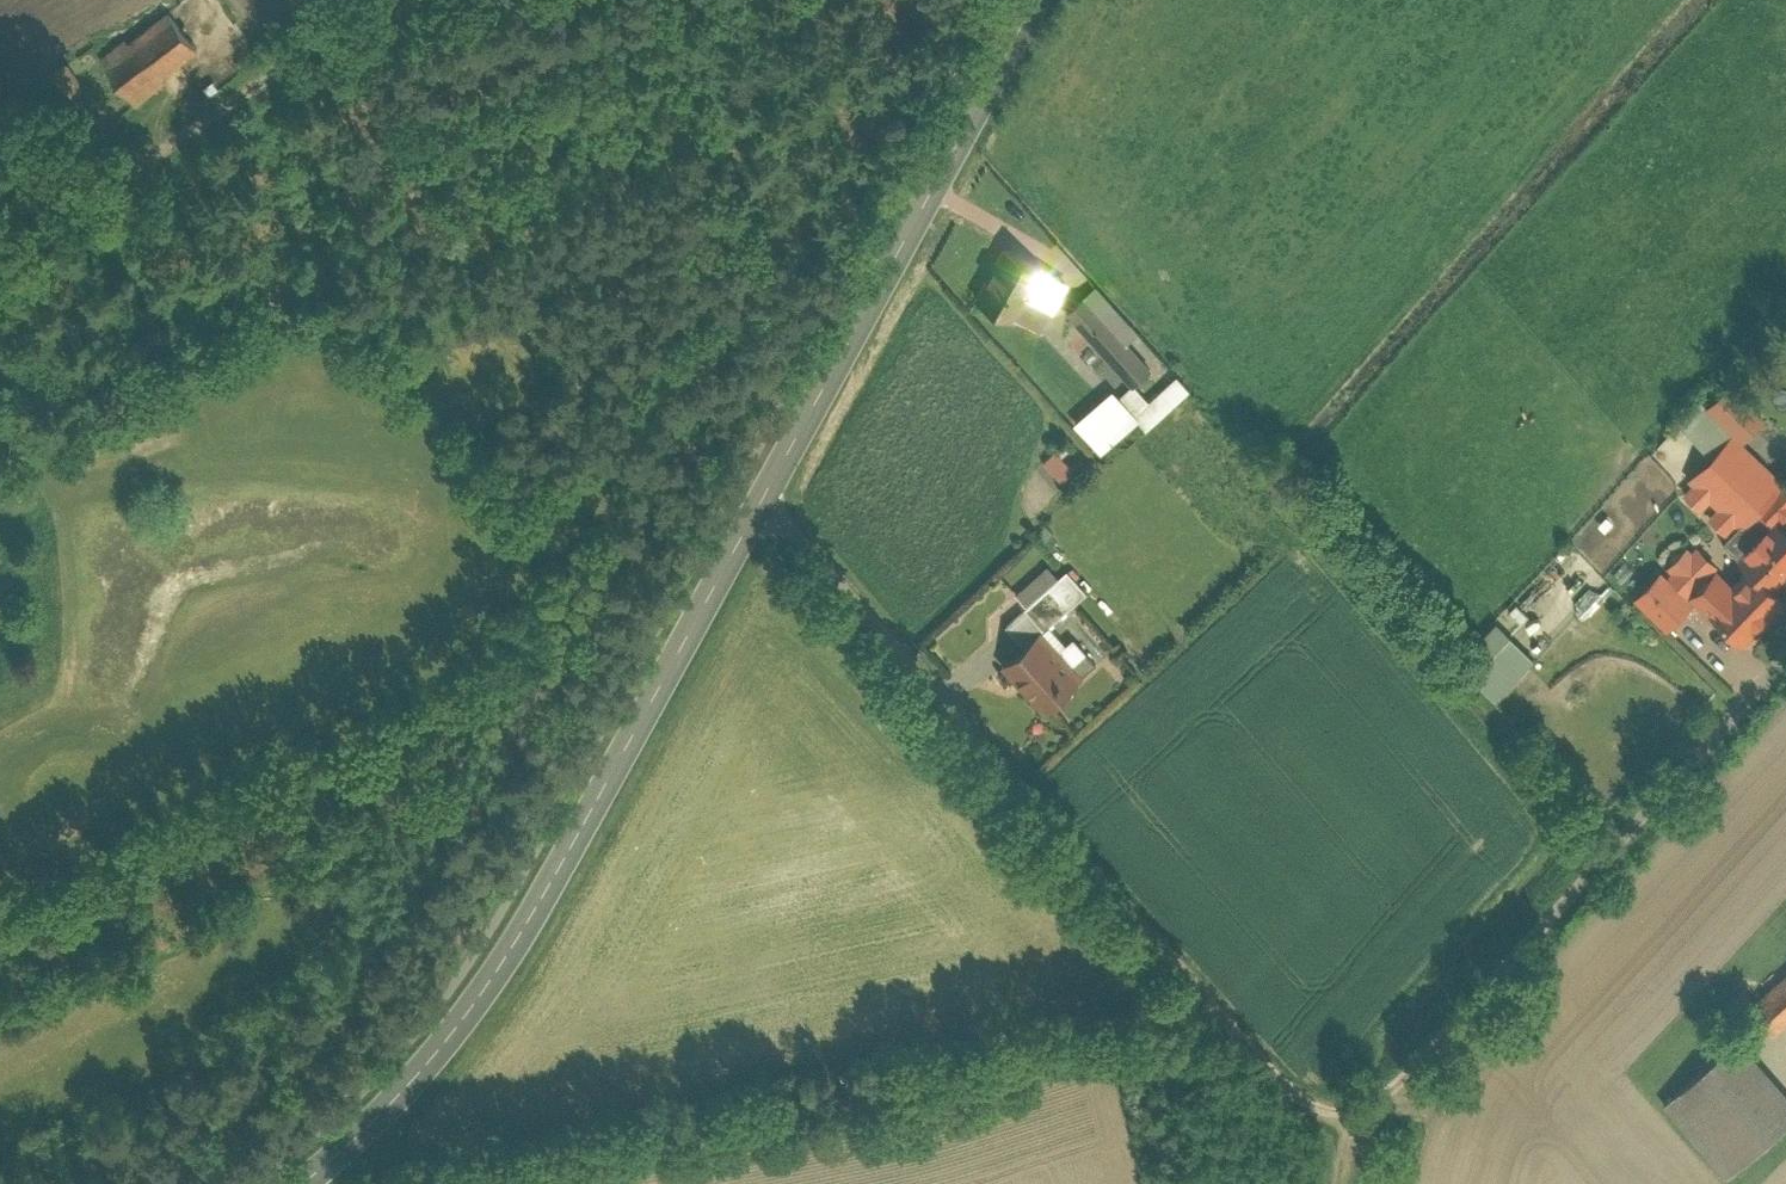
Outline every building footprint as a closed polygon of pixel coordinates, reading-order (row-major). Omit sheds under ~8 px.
[(156,6),(94,53),(131,102),(193,55),(156,6)] [(1063,285),(995,249),(970,296),(1038,333),(1063,285)] [(1137,334),(1093,287),(1064,314),(1131,385),(1146,371),(1123,347),(1137,334)] [(1147,405),(1131,385),(1118,400),(1112,394),(1076,428),(1101,455),(1137,422),(1134,417),(1147,405)] [(1726,434),(1739,447),(1762,423),(1726,388),(1703,412),(1726,434)] [(1669,491),(1744,567),(1731,580),(1691,539),(1628,602),(1666,640),(1698,608),(1740,650),(1785,604),(1785,600),(1775,589),(1785,579),(1785,540),(1771,525),(1785,511),(1785,494),(1739,447),(1726,434),(1669,491)] [(1075,472),(1053,451),(1042,463),(1063,484),(1075,472)] [(1024,648),(1045,629),(1089,591),(1068,568),(1058,576),(1049,566),(1017,595),(1029,608),(1007,628),(1024,648)] [(1493,622),(1451,664),(1491,703),(1532,660),(1493,622)] [(1024,648),(1004,669),(1045,712),(1096,664),(1073,641),(1065,649),(1045,629),(1024,648)] [(1746,1006),(1769,1033),(1785,1019),(1785,973),(1746,1006)] [(1659,1103),(1723,1178),(1785,1125),(1785,1097),(1736,1038),(1659,1103)]
